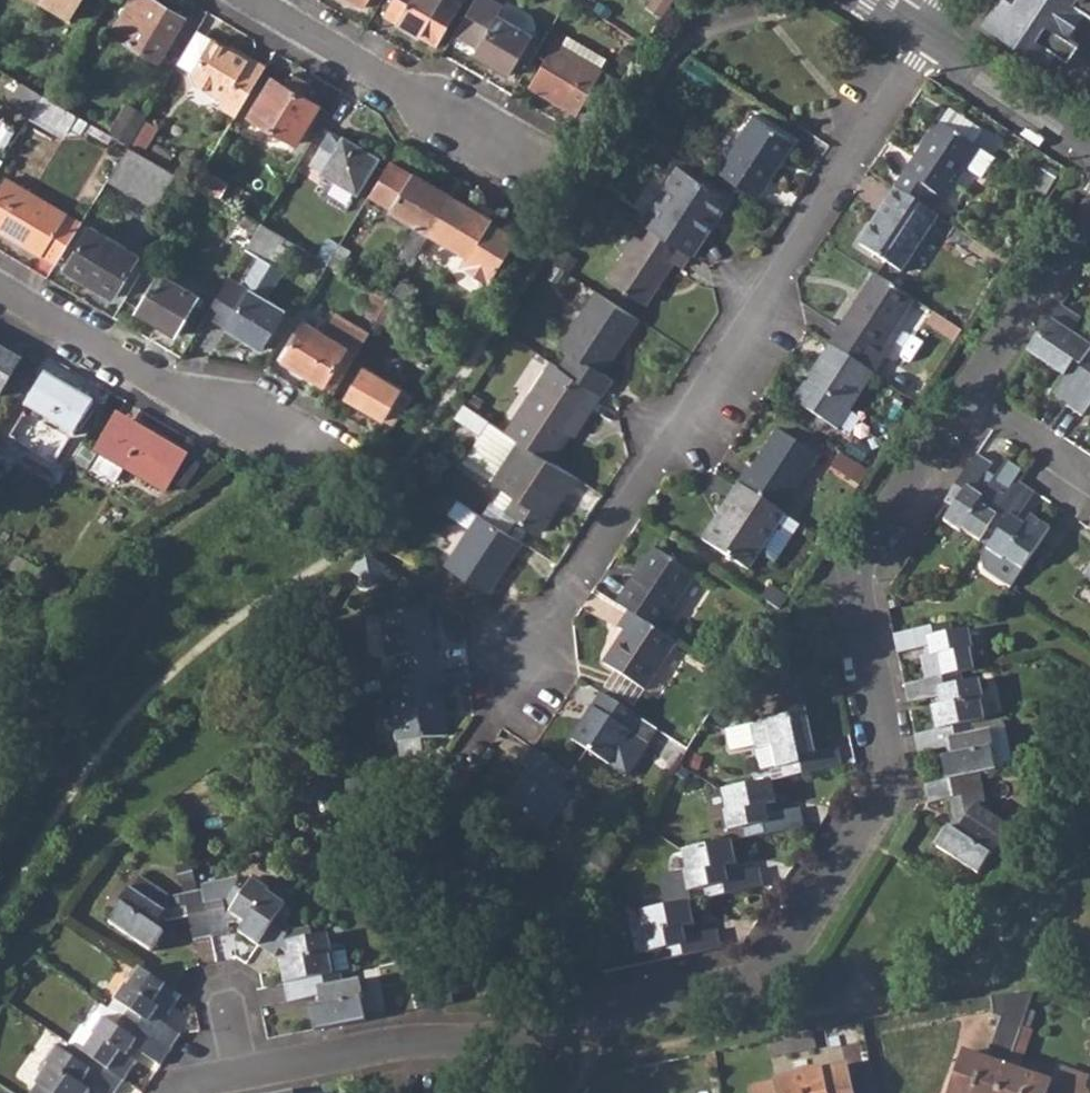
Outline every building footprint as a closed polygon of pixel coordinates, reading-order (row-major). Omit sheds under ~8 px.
[(72,19),(83,0),(39,0),(72,19)] [(159,60),(184,17),(155,0),(131,0),(112,32),(159,60)] [(436,45),(458,7),(446,0),(395,0),(386,16),(436,45)] [(501,14),(506,6),(496,0),(476,0),(456,33),(480,47),(477,52),(512,73),(535,35),(501,14)] [(1013,2),(1010,0),(997,0),(982,23),(1048,66),(1058,52),(1068,59),(1078,44),(1068,36),(1085,10),(1089,14),(1089,0),(1014,0),(1013,2)] [(562,45),(601,68),(606,58),(568,35),(562,45)] [(194,79),(224,97),(219,103),(237,114),(267,65),(237,46),(234,51),(227,47),(212,37),(191,70),(194,79)] [(531,84),(580,113),(589,98),(603,106),(618,79),(601,68),(562,45),(556,41),(531,84)] [(237,46),(231,42),(227,47),(234,51),(237,46)] [(1048,66),(1059,73),(1068,59),(1058,52),(1048,66)] [(247,117),(296,145),(320,105),(303,96),(310,84),(294,75),(287,87),(271,77),(247,117)] [(69,124),(80,130),(86,121),(41,94),(32,110),(66,129),(69,124)] [(124,104),(107,133),(114,137),(126,144),(141,118),(143,115),(124,104)] [(720,173),(759,198),(795,143),(756,117),(720,173)] [(126,144),(139,152),(155,126),(141,118),(126,144)] [(893,188),(928,211),(937,197),(942,200),(962,169),(976,148),(937,122),(893,188)] [(322,172),(357,194),(378,158),(343,137),(341,140),(330,133),(322,147),(333,153),(322,172)] [(105,178),(151,205),(173,172),(162,166),(145,156),(139,152),(126,144),(105,178)] [(145,156),(162,166),(168,155),(152,145),(145,156)] [(976,148),(962,169),(978,180),(993,158),(976,148)] [(402,249),(414,258),(429,232),(451,197),(414,175),(413,176),(389,161),(369,194),(416,225),(402,249)] [(690,253),(693,255),(729,200),(678,166),(642,222),(651,228),(690,253)] [(1040,196),(1056,173),(1045,166),(1039,175),(1037,173),(1028,188),(1040,196)] [(194,184),(219,199),(227,185),(202,170),(194,184)] [(54,262),(79,221),(6,177),(0,186),(0,230),(54,262)] [(219,199),(230,206),(239,192),(227,185),(219,199)] [(856,244),(898,271),(935,216),(928,211),(893,188),(856,244)] [(489,220),(451,197),(429,232),(467,256),(461,266),(487,282),(515,240),(487,223),(489,220)] [(229,326),(264,347),(288,308),(268,296),(284,269),(272,261),(286,239),(261,224),(246,249),(261,258),(246,284),(244,287),(250,290),(229,326)] [(65,268),(112,296),(138,253),(90,226),(65,268)] [(690,253),(651,228),(644,240),(636,236),(607,280),(644,304),(671,260),(680,266),(690,253)] [(327,264),(338,271),(351,250),(340,242),(327,264)] [(136,309),(176,334),(200,294),(160,270),(136,309)] [(207,313),(229,326),(250,290),(244,287),(246,284),(231,274),(207,313)] [(825,343),(869,372),(880,355),(873,352),(909,299),(871,274),(825,343)] [(376,321),(389,301),(369,289),(357,309),(376,321)] [(568,351),(558,367),(600,395),(601,395),(613,377),(602,371),(638,318),(595,290),(559,345),(568,351)] [(1060,411),(1089,366),(1089,359),(1085,356),(1088,351),(1067,337),(1076,322),(1056,309),(1035,341),(1032,339),(1020,355),(1058,379),(1044,400),(1060,411)] [(284,360),(325,383),(347,347),(357,353),(368,334),(336,315),(325,332),(308,321),(284,360)] [(789,399),(832,427),(869,372),(825,343),(816,357),(819,360),(805,380),(802,377),(789,399)] [(21,360),(0,348),(0,393),(21,360)] [(518,439),(549,460),(567,433),(585,405),(590,409),(600,395),(558,367),(549,360),(502,429),(518,439)] [(347,397),(392,425),(412,395),(365,366),(347,397)] [(1060,411),(1076,422),(1089,401),(1089,366),(1060,411)] [(25,409),(74,437),(95,403),(46,374),(25,409)] [(549,460),(518,439),(502,429),(488,419),(462,402),(452,416),(478,433),(459,461),(512,495),(522,501),(512,516),(536,532),(564,489),(568,492),(578,478),(549,460)] [(571,437),(590,409),(585,405),(567,433),(571,437)] [(119,466),(149,483),(155,472),(168,480),(182,456),(126,423),(123,429),(108,419),(91,449),(96,452),(119,466)] [(734,482),(775,509),(812,453),(773,428),(747,468),(744,466),(734,482)] [(119,466),(96,452),(87,466),(110,480),(119,466)] [(940,524),(974,544),(982,532),(1002,501),(982,488),(977,496),(970,492),(987,466),(972,455),(940,503),(949,510),(940,524)] [(743,568),(754,550),(780,512),(775,509),(734,482),(723,498),(727,501),(716,519),(711,516),(697,537),(743,568)] [(1006,591),(1017,574),(1046,531),(1026,518),(1021,526),(1013,521),(1031,495),(1013,483),(1002,501),(982,532),(992,538),(976,561),(978,573),(1006,591)] [(503,510),(512,516),(522,501),(512,495),(503,510)] [(441,563),(484,592),(519,541),(476,512),(441,563)] [(790,518),(780,512),(754,550),(765,556),(790,518)] [(624,610),(658,632),(672,611),(667,607),(689,573),(648,546),(612,602),(624,610)] [(1079,580),(1089,587),(1089,563),(1079,580)] [(770,605),(778,593),(760,581),(751,593),(770,605)] [(393,656),(395,673),(437,668),(435,651),(430,651),(425,609),(378,614),(384,657),(393,656)] [(658,632),(624,610),(613,626),(618,630),(598,660),(639,688),(671,640),(658,632)] [(916,659),(921,683),(957,676),(970,673),(965,630),(948,633),(947,625),(889,637),(893,655),(924,649),(926,657),(916,659)] [(388,673),(396,738),(446,733),(437,668),(395,673),(388,673)] [(927,711),(932,734),(969,727),(981,724),(976,682),(958,685),(957,676),(921,683),(899,687),(903,706),(935,700),(936,709),(927,711)] [(565,737),(604,763),(635,716),(596,690),(565,737)] [(781,771),(783,781),(840,770),(836,751),(813,755),(804,713),(785,717),(786,719),(747,727),(752,749),(769,747),(775,772),(781,771)] [(728,754),(752,749),(747,727),(723,733),(728,754)] [(937,763),(942,785),(952,783),(975,778),(991,775),(987,753),(990,752),(986,732),(970,736),(969,727),(932,734),(909,739),(913,759),(945,752),(947,761),(937,763)] [(998,730),(986,732),(990,752),(987,753),(991,775),(1007,771),(998,730)] [(501,800),(541,826),(564,790),(554,785),(565,770),(527,744),(515,761),(524,767),(501,800)] [(346,777),(349,796),(365,795),(363,781),(355,775),(346,777)] [(952,783),(959,810),(970,806),(982,814),(975,778),(952,783)] [(929,847),(971,875),(983,858),(986,859),(998,842),(995,840),(1003,828),(982,814),(970,806),(959,810),(952,783),(942,785),(919,789),(923,807),(946,802),(950,821),(929,847)] [(742,832),(744,842),(801,831),(803,830),(797,811),(765,817),(763,809),(774,807),(769,784),(720,794),(725,815),(721,815),(726,835),(742,832)] [(640,804),(622,793),(616,803),(634,815),(640,804)] [(702,891),(703,902),(762,891),(759,873),(726,879),(724,871),(735,869),(730,844),(681,854),(685,874),(682,875),(685,894),(702,891)] [(202,883),(184,886),(187,905),(165,909),(156,902),(165,889),(164,888),(144,875),(121,902),(123,905),(112,921),(152,949),(170,919),(188,917),(192,939),(212,935),(206,901),(202,883)] [(202,883),(206,901),(212,935),(232,932),(231,922),(235,922),(240,915),(247,920),(240,930),(261,944),(281,916),(289,904),(257,878),(246,893),(238,887),(236,876),(202,883)] [(184,886),(165,889),(156,902),(165,909),(187,905),(184,886)] [(658,955),(659,964),(682,959),(719,952),(715,934),(682,939),(681,931),(692,929),(687,905),(636,915),(642,957),(658,955)] [(286,984),(334,974),(329,952),(333,951),(332,945),(330,933),(313,937),(312,927),(300,928),(281,916),(261,944),(276,955),(282,946),(290,949),(292,958),(281,960),(286,984)] [(329,952),(334,974),(342,972),(350,971),(345,945),(342,943),(332,945),(333,951),(329,952)] [(121,1014),(172,1049),(180,1037),(182,1034),(153,1014),(158,1007),(166,1014),(180,994),(140,966),(114,997),(126,1006),(121,1014)] [(310,1006),(313,1029),(363,1020),(360,980),(344,982),(342,972),(334,974),(286,984),(289,1001),(320,997),(321,1004),(310,1006)] [(1008,1067),(1034,995),(990,997),(996,1034),(987,1060),(964,1052),(951,1092),(999,1092),(1008,1067)] [(103,1013),(91,1030),(94,1031),(81,1048),(122,1078),(135,1059),(126,1051),(131,1044),(161,1064),(172,1049),(121,1014),(115,1023),(103,1013)] [(74,1043),(81,1048),(94,1031),(91,1030),(80,1023),(68,1039),(74,1043)] [(769,1040),(772,1056),(816,1048),(812,1031),(769,1040)] [(74,1043),(67,1053),(54,1044),(42,1060),(45,1062),(33,1080),(51,1092),(87,1092),(89,1090),(80,1084),(85,1076),(110,1092),(112,1092),(122,1078),(81,1048),(74,1043)] [(848,1065),(778,1078),(778,1081),(754,1086),(755,1092),(853,1092),(848,1065)] [(1051,1082),(1008,1067),(999,1092),(1081,1092),(1086,1077),(1062,1069),(1056,1087),(1050,1085),(1051,1082)]
